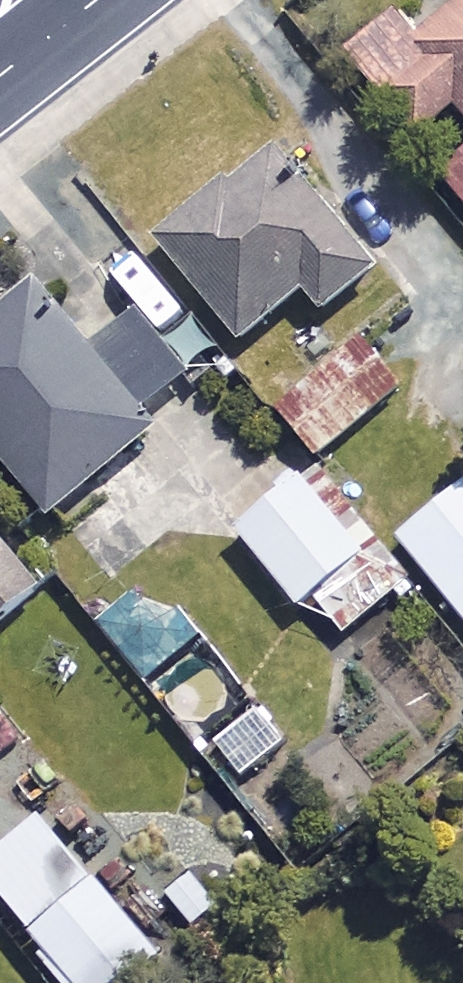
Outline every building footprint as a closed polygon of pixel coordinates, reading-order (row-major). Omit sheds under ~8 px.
[(347,45),(413,132),(455,101),(462,112),(462,0),(450,0),(415,26),(399,6),(347,45)] [(440,169),(462,199),(462,151),(440,169)] [(374,278),(271,156),(155,253),(239,353),(302,300),(321,322),(374,278)] [(37,293),(0,323),(0,465),(49,526),(156,438),(142,421),(184,387),(135,327),(92,361),(37,293)] [(320,465),(409,388),(365,337),(276,414),(320,465)] [(359,562),(301,489),(239,538),(297,611),(359,562)] [(399,545),(462,625),(462,494),(399,545)] [(0,549),(0,632),(41,592),(0,549)] [(41,824),(0,858),(0,900),(69,982),(120,982),(152,957),(41,824)]
